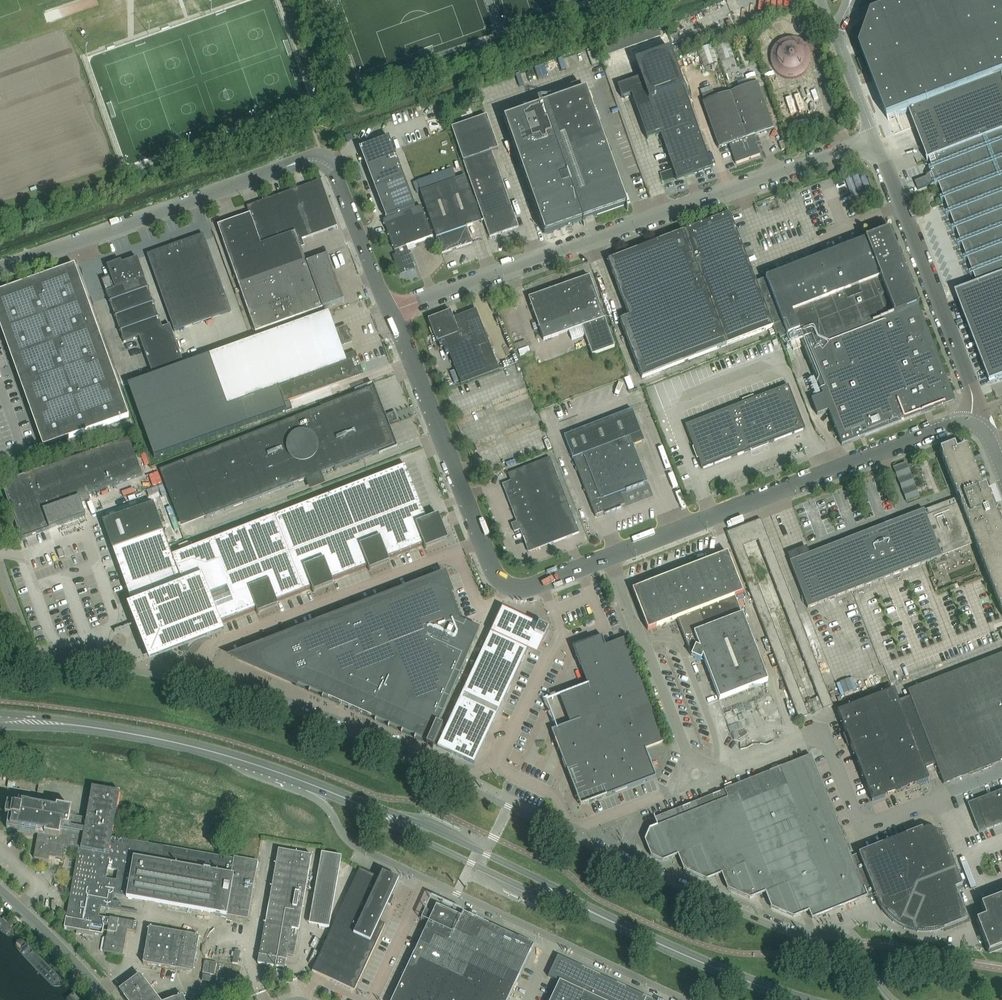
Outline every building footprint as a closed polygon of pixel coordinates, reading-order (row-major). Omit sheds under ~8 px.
[(992,0),(914,0),(873,16),(861,49),(888,121),(910,112),(928,159),(927,160),(927,161),(930,160),(934,172),(926,175),(926,177),(915,181),(918,189),(930,185),(930,187),(939,183),(978,284),(971,287),(968,284),(963,289),(962,287),(956,291),(957,292),(956,293),(991,382),(1001,378),(1001,4),(992,0)] [(718,62),(712,45),(698,50),(703,67),(718,62)] [(641,77),(617,85),(622,98),(631,94),(647,139),(661,134),(677,180),(704,171),(712,168),(671,54),(670,49),(635,62),(637,66),(641,77)] [(747,139),(753,136),(755,136),(766,132),(774,129),(758,83),(731,92),(747,139)] [(586,91),(503,120),(544,235),(626,206),(586,91)] [(760,155),(753,136),(747,139),(731,92),(703,102),(719,149),(729,145),(735,163),(760,155)] [(518,228),(491,152),(498,150),(486,117),(451,128),(489,237),(518,228)] [(388,137),(360,147),(383,207),(387,218),(415,208),(388,137)] [(466,176),(420,191),(441,254),(473,243),(467,228),(482,223),(466,176)] [(249,215),(217,226),(255,332),(343,301),(327,255),(306,263),(300,248),(304,246),(301,239),(336,227),(320,181),(246,207),(249,215)] [(387,218),(383,220),(397,255),(392,256),(400,275),(415,269),(407,247),(433,237),(421,205),(415,208),(387,218)] [(773,328),(756,283),(729,215),(607,261),(629,317),(620,321),(642,379),(773,328)] [(829,410),(842,445),(945,405),(951,393),(886,226),(888,231),(765,279),(756,283),(773,328),(776,335),(778,335),(780,338),(798,331),(805,349),(804,349),(810,366),(811,365),(823,395),(811,399),(817,415),(829,410)] [(202,321),(230,311),(203,234),(175,245),(202,321)] [(202,321),(175,245),(146,255),(174,331),(202,321)] [(162,329),(144,279),(137,259),(121,264),(120,262),(107,267),(115,289),(106,292),(124,343),(139,338),(153,375),(183,364),(171,326),(162,329)] [(49,274),(0,292),(0,328),(13,364),(12,365),(14,372),(16,372),(29,409),(28,410),(31,417),(32,417),(43,447),(129,417),(74,265),(49,274)] [(585,336),(592,355),(615,347),(590,276),(529,298),(544,340),(569,331),(572,340),(585,336)] [(451,311),(428,320),(437,343),(444,340),(461,385),(499,370),(476,310),(454,318),(451,311)] [(208,356),(227,406),(278,388),(283,403),(301,397),(363,374),(359,365),(354,367),(353,362),(355,361),(353,354),(344,357),(340,346),(351,342),(346,326),(335,331),(328,313),(208,356)] [(685,425),(702,468),(804,429),(788,386),(685,425)] [(370,387),(183,461),(161,470),(177,509),(198,501),(205,518),(377,450),(378,452),(384,449),(383,448),(389,445),(388,441),(390,440),(389,436),(391,435),(389,430),(387,431),(382,417),(384,417),(381,411),(380,412),(370,387)] [(619,493),(647,482),(630,437),(641,433),(632,409),(562,436),(592,517),(623,505),(619,493)] [(22,539),(51,529),(44,510),(141,475),(128,438),(2,483),(22,539)] [(985,486),(982,487),(966,447),(956,451),(954,445),(939,450),(942,458),(941,459),(957,499),(924,511),(790,562),(807,608),(941,557),(974,544),(1000,613),(1001,613),(1001,529),(985,486)] [(553,542),(579,533),(550,457),(507,474),(510,481),(502,485),(507,500),(509,500),(520,529),(514,531),(514,532),(521,529),(528,550),(552,540),(553,542)] [(906,463),(893,468),(907,503),(919,498),(906,463)] [(332,580),(344,576),(367,567),(369,571),(371,571),(370,568),(389,561),(388,559),(423,545),(425,549),(426,549),(426,546),(445,539),(440,527),(441,527),(441,525),(441,524),(440,523),(439,522),(438,523),(436,518),(439,517),(438,516),(426,520),(405,466),(274,516),(274,517),(172,556),(163,532),(112,550),(131,604),(126,606),(148,663),(224,633),(220,624),(256,610),(257,614),(259,614),(258,611),(277,604),(276,602),(311,588),(313,593),(315,592),(314,590),(333,582),(332,580)] [(726,533),(749,591),(788,691),(798,719),(808,715),(743,547),(758,541),(816,691),(823,710),(833,706),(827,691),(761,520),(726,533)] [(64,549),(58,551),(60,559),(66,557),(64,549)] [(719,700),(767,681),(735,596),(742,594),(727,554),(632,591),(648,630),(679,618),(687,639),(686,640),(688,644),(689,644),(692,653),(691,656),(704,662),(719,700)] [(444,579),(238,659),(433,745),(432,748),(433,749),(442,727),(437,725),(479,630),(460,621),(444,579)] [(460,697),(497,714),(534,636),(544,640),(548,630),(502,609),(490,633),(460,697)] [(552,731),(551,731),(577,797),(580,795),(589,799),(590,802),(656,777),(645,749),(664,742),(624,639),(605,646),(602,637),(573,648),(588,685),(560,696),(559,696),(563,705),(570,724),(552,731)] [(872,802),(929,780),(925,769),(936,764),(943,784),(1001,761),(1001,654),(907,690),(909,696),(898,701),(894,690),(837,712),(872,802)] [(474,764),(497,714),(460,697),(437,747),(474,764)] [(670,858),(678,855),(826,795),(811,756),(678,809),(670,812),(654,818),(657,826),(650,829),(645,841),(651,856),(662,861),(670,858),(672,862),(670,858)] [(57,807),(56,809),(22,804),(21,808),(8,806),(6,817),(13,818),(11,827),(39,833),(34,858),(48,861),(49,856),(63,859),(65,847),(78,850),(66,918),(64,929),(102,935),(104,926),(108,927),(107,930),(108,930),(104,952),(123,955),(127,931),(136,933),(138,923),(118,919),(109,917),(109,918),(99,916),(100,907),(121,911),(122,903),(112,901),(114,894),(126,896),(126,898),(214,913),(248,919),(258,862),(257,862),(234,858),(234,859),(111,837),(119,792),(91,787),(86,817),(71,815),(71,810),(57,807)] [(968,804),(979,833),(1001,824),(1001,790),(968,804)] [(716,881),(714,876),(721,874),(839,826),(826,795),(678,855),(684,870),(706,880),(714,877),(715,881),(716,881)] [(758,895),(765,892),(851,857),(839,826),(721,874),(728,889),(750,899),(757,896),(759,900),(760,900),(758,895)] [(922,829),(851,857),(867,897),(870,895),(874,894),(877,902),(878,902),(881,909),(886,915),(891,921),(898,926),(905,929),(912,932),(920,933),(928,933),(935,932),(943,930),(967,920),(955,889),(962,886),(943,838),(942,839),(939,833),(928,829),(922,831),(922,829)] [(310,869),(312,856),(278,850),(277,857),(258,964),(284,969),(287,954),(294,955),(310,869)] [(341,857),(322,854),(321,854),(314,894),(322,895),(317,926),(328,928),(341,857)] [(812,919),(867,897),(851,857),(765,892),(771,908),(793,917),(801,914),(803,918),(802,914),(809,911),(812,919)] [(312,972),(354,991),(385,925),(379,923),(388,904),(390,906),(391,905),(388,903),(391,897),(394,898),(394,897),(392,896),(399,881),(382,873),(379,879),(360,870),(312,972)] [(985,918),(976,921),(985,945),(985,946),(989,955),(1001,950),(1001,897),(981,906),(985,918)] [(392,999),(508,999),(533,946),(464,913),(462,917),(436,905),(414,953),(392,999)] [(11,936),(18,928),(0,913),(0,927),(11,936)] [(193,973),(200,938),(149,929),(143,964),(193,973)] [(22,933),(13,941),(56,987),(65,978),(22,933)] [(241,952),(235,951),(233,963),(239,964),(241,952)] [(599,999),(643,999),(644,997),(558,957),(549,977),(560,982),(582,992),(599,999)] [(215,975),(217,963),(205,961),(203,973),(215,975)] [(119,991),(126,999),(159,999),(140,975),(119,991)] [(582,992),(560,982),(551,999),(599,999),(582,992)] [(63,993),(69,999),(82,999),(71,986),(63,993)]
